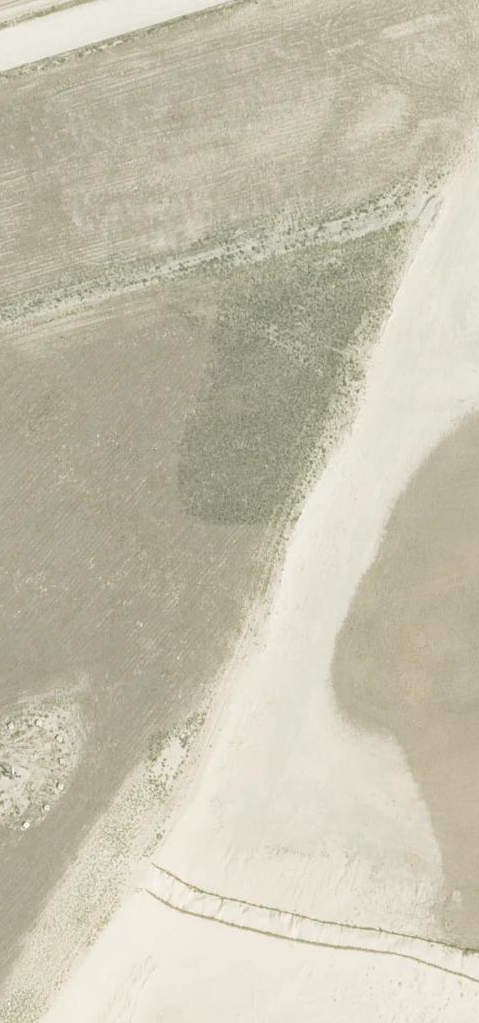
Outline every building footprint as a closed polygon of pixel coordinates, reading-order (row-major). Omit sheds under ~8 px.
[(48,697),(43,724),(71,729),(76,703),(48,697)]
